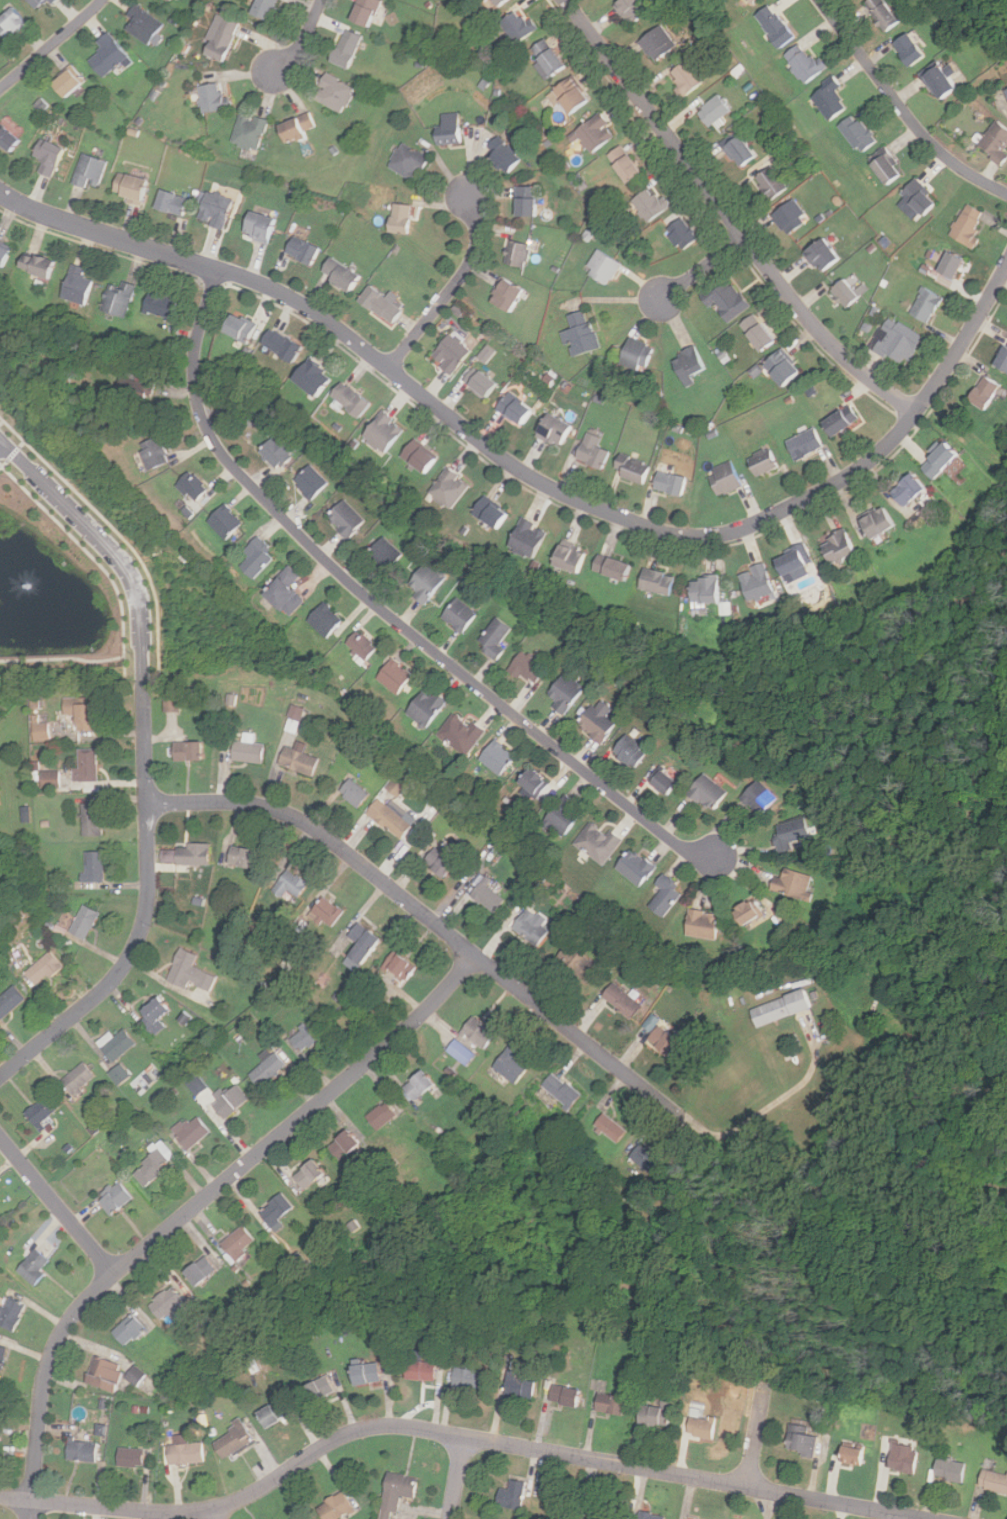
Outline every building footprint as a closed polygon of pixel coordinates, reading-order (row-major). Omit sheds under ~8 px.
[(39,10),(51,1),(54,5),(61,0),(32,0),(39,10)] [(275,20),(281,0),(263,0),(258,15),(275,20)] [(385,0),(362,0),(354,18),(375,27),(387,1),(385,0)] [(649,12),(641,0),(620,0),(614,4),(628,26),(649,12)] [(901,20),(885,0),(868,0),(864,3),(886,31),(901,20)] [(129,28),(153,46),(168,25),(139,4),(130,16),(135,20),(129,28)] [(778,50),(794,38),(770,4),(753,16),(778,50)] [(0,24),(12,41),(34,25),(21,8),(0,24)] [(513,44),(534,31),(520,9),(499,22),(513,44)] [(228,63),(246,25),(228,16),(210,54),(228,63)] [(638,43),(654,62),(677,44),(661,24),(638,43)] [(356,69),(369,36),(350,29),(337,62),(356,69)] [(133,59),(114,32),(100,41),(107,50),(94,59),(107,77),(133,59)] [(891,46),(909,68),(924,56),(906,33),(891,46)] [(550,79),(565,67),(544,39),(528,50),(550,79)] [(821,73),(804,42),(784,54),(801,84),(821,73)] [(670,73),(680,86),(674,90),(681,99),(704,82),(687,60),(670,73)] [(956,89),(937,66),(921,79),(940,102),(956,89)] [(89,83),(76,68),(59,84),(73,98),(89,83)] [(347,115),(362,91),(333,73),(317,97),(347,115)] [(567,118),(588,100),(568,78),(548,95),(567,118)] [(835,90),(840,87),(836,80),(811,94),(826,121),(847,110),(835,90)] [(203,86),(206,112),(235,110),(234,97),(225,98),(224,84),(203,86)] [(730,111),(718,95),(696,112),(709,128),(730,111)] [(271,120),(243,113),(236,143),(264,151),(271,120)] [(314,138),(312,133),(320,129),(314,113),(286,125),(295,146),(314,138)] [(615,134),(598,113),(569,138),(575,144),(579,141),(591,155),(615,134)] [(876,141),(854,114),(837,128),(860,154),(876,141)] [(435,146),(460,145),(459,116),(442,117),(443,127),(434,127),(435,146)] [(17,154),(28,141),(4,121),(0,126),(0,140),(17,154)] [(1006,144),(1006,130),(996,121),(976,147),(1001,167),(1006,159),(1006,155),(1002,151),(1006,144)] [(755,156),(738,135),(723,148),(740,169),(755,156)] [(506,175),(522,159),(499,136),(483,152),(506,175)] [(48,161),(43,171),(56,178),(70,150),(46,138),(37,156),(48,161)] [(414,183),(428,158),(400,143),(387,167),(414,183)] [(641,174),(619,147),(605,157),(627,185),(641,174)] [(902,173),(884,152),(868,166),(886,187),(902,173)] [(84,154),(74,184),(88,188),(90,184),(101,187),(109,161),(84,154)] [(752,180),(768,202),(787,188),(772,166),(752,180)] [(142,204),(149,180),(121,172),(114,196),(142,204)] [(937,203),(914,180),(900,194),(923,217),(937,203)] [(515,218),(537,218),(537,187),(515,187),(515,218)] [(667,208),(650,187),(631,202),(647,223),(667,208)] [(182,217),(189,200),(161,188),(154,206),(182,217)] [(233,199),(207,190),(196,221),(223,229),(233,199)] [(786,236),(809,221),(794,199),(771,214),(786,236)] [(970,240),(984,214),(966,204),(949,235),(968,247),(971,241),(970,240)] [(417,206),(397,206),(397,234),(417,234),(417,206)] [(267,244),(276,219),(249,210),(240,235),(267,244)] [(680,251),(698,240),(683,217),(666,229),(680,251)] [(312,266),(320,248),(292,235),(284,253),(312,266)] [(803,252),(821,273),(839,258),(821,237),(803,252)] [(530,246),(510,242),(505,265),(525,270),(530,246)] [(3,268),(12,252),(0,245),(0,266),(3,268)] [(604,287),(621,267),(600,250),(583,270),(604,287)] [(964,260),(948,251),(936,271),(952,280),(964,260)] [(55,261),(24,252),(19,269),(50,278),(55,261)] [(319,275),(350,292),(360,275),(329,257),(319,275)] [(94,281),(83,276),(86,268),(72,263),(59,296),(84,306),(94,281)] [(489,304),(508,315),(523,289),(503,278),(489,304)] [(829,291),(847,309),(860,296),(842,278),(829,291)] [(100,311),(126,318),(135,287),(110,279),(100,311)] [(709,312),(718,306),(728,319),(747,305),(729,280),(701,301),(709,312)] [(403,309),(369,285),(358,301),(392,325),(403,309)] [(928,324),(942,297),(922,287),(908,314),(928,324)] [(142,310),(171,321),(179,301),(150,290),(142,310)] [(571,357),(599,348),(586,309),(567,316),(571,329),(562,332),(571,357)] [(245,345),(256,326),(232,312),(221,330),(245,345)] [(759,351),(773,341),(754,314),(740,324),(759,351)] [(903,369),(922,337),(888,316),(869,348),(903,369)] [(260,343),(290,364),(301,348),(271,327),(260,343)] [(471,351),(450,333),(430,357),(451,375),(471,351)] [(620,364),(645,371),(652,345),(627,338),(620,364)] [(1005,345),(993,363),(1006,373),(1006,346),(1005,345)] [(670,359),(685,387),(694,382),(691,376),(706,368),(694,346),(670,359)] [(782,387),(799,372),(779,350),(762,365),(782,387)] [(331,379),(310,358),(292,377),(312,397),(331,379)] [(497,384),(474,367),(463,381),(486,399),(497,384)] [(984,411),(1000,387),(983,375),(967,400),(984,411)] [(148,404),(156,380),(143,376),(138,389),(128,386),(125,396),(148,404)] [(371,406),(343,380),(330,395),(357,420),(371,406)] [(533,412),(509,392),(495,408),(519,428),(533,412)] [(821,420),(829,436),(858,421),(850,405),(821,420)] [(384,455),(404,429),(382,411),(361,437),(384,455)] [(572,427),(547,412),(534,434),(559,448),(572,427)] [(794,459),(822,445),(814,428),(785,442),(794,459)] [(601,470),(610,451),(597,446),(600,438),(586,432),(575,458),(601,470)] [(276,441),(272,437),(258,450),(276,469),(296,449),(283,435),(276,441)] [(167,463),(160,437),(139,443),(146,469),(167,463)] [(399,457),(426,475),(438,457),(412,439),(399,457)] [(956,455),(943,442),(919,466),(932,479),(956,455)] [(755,476),(776,467),(769,449),(747,458),(755,476)] [(644,485),(652,464),(619,452),(612,473),(644,485)] [(708,472),(719,495),(740,485),(729,462),(708,472)] [(310,501),(329,484),(310,463),(292,481),(310,501)] [(427,491),(449,510),(470,485),(448,467),(427,491)] [(194,501),(208,489),(190,470),(177,481),(194,501)] [(686,477),(658,470),(653,489),(681,496),(686,477)] [(924,486),(910,471),(889,491),(904,506),(924,486)] [(471,511),(496,531),(509,514),(483,494),(471,511)] [(366,520),(344,498),(325,517),(347,539),(366,520)] [(224,540),(242,522),(224,503),(205,520),(224,540)] [(859,518),(869,538),(894,525),(883,505),(859,518)] [(547,531),(522,517),(506,544),(532,558),(547,531)] [(855,552),(844,529),(819,541),(829,564),(855,552)] [(267,553),(271,549),(257,535),(248,545),(254,551),(239,566),(252,579),(273,559),(267,553)] [(404,554),(384,535),(366,553),(386,572),(404,554)] [(578,574),(587,552),(559,542),(551,563),(578,574)] [(773,557),(780,574),(812,562),(805,544),(773,557)] [(625,582),(631,565),(598,552),(592,569),(625,582)] [(423,606),(446,576),(426,560),(408,584),(418,592),(413,598),(423,606)] [(774,591),(763,563),(737,573),(748,602),(774,591)] [(289,617),(304,599),(289,586),(299,575),(287,565),(262,594),(289,617)] [(670,595),(675,575),(643,567),(638,587),(670,595)] [(718,602),(718,576),(690,576),(690,602),(718,602)] [(461,633),(477,613),(456,597),(440,617),(461,633)] [(343,620),(324,601),(306,619),(325,638),(343,620)] [(513,630),(495,617),(475,645),(493,658),(513,630)] [(365,661),(377,648),(358,629),(345,642),(365,661)] [(531,685),(545,669),(523,649),(509,666),(531,685)] [(376,678),(397,694),(412,674),(391,658),(376,678)] [(563,715),(585,688),(565,672),(547,694),(556,701),(552,706),(563,715)] [(405,712),(425,728),(447,702),(436,693),(433,697),(423,689),(405,712)] [(166,712),(182,712),(181,694),(165,694),(166,712)] [(75,714),(75,731),(93,731),(92,703),(75,703),(75,697),(63,697),(63,715),(75,714)] [(607,716),(613,709),(600,698),(577,723),(599,743),(616,725),(607,716)] [(286,729),(298,734),(306,709),(294,704),(286,729)] [(437,735),(466,756),(484,732),(454,711),(437,735)] [(50,722),(40,723),(39,715),(33,715),(34,741),(51,740),(50,722)] [(612,751),(633,770),(648,752),(627,734),(612,751)] [(478,759),(499,776),(515,755),(494,739),(478,759)] [(231,760),(262,763),(265,744),(233,740),(231,760)] [(201,742),(172,742),(172,760),(201,760),(201,742)] [(278,765),(313,777),(320,758),(284,746),(278,765)] [(77,749),(77,781),(97,781),(97,749),(77,749)] [(536,797),(548,784),(529,767),(517,781),(536,797)] [(666,796),(677,783),(660,769),(650,782),(666,796)] [(58,787),(58,771),(42,771),(42,787),(58,787)] [(713,812),(727,790),(702,773),(687,795),(713,812)] [(386,789),(399,797),(408,785),(395,776),(386,789)] [(357,808),(369,794),(350,777),(338,791),(357,808)] [(741,796),(758,816),(777,799),(760,779),(741,796)] [(576,804),(565,794),(543,820),(562,837),(581,816),(572,808),(576,804)] [(419,819),(403,839),(368,813),(379,798),(388,806),(393,799),(419,819)] [(100,836),(100,803),(81,803),(81,836),(100,836)] [(791,841),(811,836),(806,818),(772,826),(779,854),(793,850),(791,841)] [(605,835),(591,822),(573,842),(601,866),(623,842),(610,830),(605,835)] [(208,865),(209,844),(186,843),(186,849),(161,849),(161,864),(208,865)] [(227,864),(253,870),(257,851),(231,845),(227,864)] [(422,863),(443,879),(455,863),(434,847),(422,863)] [(615,869),(640,887),(655,866),(629,848),(615,869)] [(103,852),(85,852),(85,882),(103,882),(103,852)] [(774,876),(770,890),(804,900),(812,876),(783,867),(780,877),(774,876)] [(273,889),(295,903),(309,883),(287,869),(273,889)] [(488,874),(472,896),(495,913),(505,899),(488,887),(493,879),(488,874)] [(678,886),(663,874),(655,884),(661,889),(647,906),(662,918),(681,895),(675,890),(678,886)] [(310,912),(331,928),(343,912),(322,896),(310,912)] [(762,914),(753,898),(731,910),(741,927),(762,914)] [(86,941),(98,912),(81,905),(69,933),(86,941)] [(550,930),(527,909),(512,926),(535,947),(550,930)] [(714,940),(718,914),(689,909),(685,935),(714,940)] [(380,939),(358,922),(348,936),(358,943),(343,962),(356,972),(380,939)] [(584,984),(597,970),(568,944),(555,958),(584,984)] [(197,955),(179,948),(166,981),(186,989),(189,983),(210,991),(216,976),(192,966),(197,955)] [(383,965),(404,982),(415,968),(394,951),(383,965)] [(25,970),(35,986),(62,968),(51,952),(25,970)] [(602,996),(630,1019),(641,1006),(613,982),(602,996)] [(12,983),(0,993),(0,1018),(1,1019),(25,999),(12,983)] [(810,1009),(804,990),(749,1009),(756,1027),(810,1009)] [(160,1017),(169,1013),(162,997),(140,1007),(145,1020),(138,1023),(145,1038),(165,1029),(160,1017)] [(643,1026),(652,1032),(662,1020),(653,1013),(643,1026)] [(484,1050),(495,1034),(472,1016),(460,1032),(484,1050)] [(323,1034),(311,1021),(289,1040),(301,1054),(323,1034)] [(660,1024),(648,1039),(670,1057),(682,1042),(660,1024)] [(113,1037),(111,1034),(97,1043),(109,1061),(134,1045),(125,1029),(113,1037)] [(477,1054),(456,1039),(447,1051),(468,1066),(477,1054)] [(515,1059),(521,1053),(511,1044),(493,1066),(514,1084),(527,1069),(515,1059)] [(248,1074),(259,1088),(287,1066),(276,1052),(248,1074)] [(96,1077),(82,1061),(59,1082),(73,1098),(96,1077)] [(109,1073),(118,1085),(129,1076),(120,1064),(109,1073)] [(433,1084),(421,1070),(402,1086),(414,1101),(433,1084)] [(541,1087),(570,1107),(580,1092),(551,1073),(541,1087)] [(226,1117),(248,1098),(234,1082),(212,1101),(226,1117)] [(24,1114),(36,1127),(58,1108),(46,1094),(24,1114)] [(396,1115),(385,1101),(366,1117),(377,1130),(396,1115)] [(625,1131),(604,1112),(594,1124),(615,1143),(625,1131)] [(210,1133),(196,1114),(172,1131),(186,1150),(210,1133)] [(359,1142),(347,1128),(327,1147),(339,1160),(359,1142)] [(649,1173),(660,1159),(641,1142),(629,1156),(649,1173)] [(131,1172),(143,1185),(174,1158),(162,1145),(131,1172)] [(303,1190),(324,1172),(312,1159),(292,1176),(303,1190)] [(109,1215),(132,1198),(119,1181),(96,1197),(109,1215)] [(283,1226),(277,1219),(292,1207),(282,1193),(258,1211),(274,1232),(283,1226)] [(220,1244),(234,1260),(256,1242),(242,1225),(220,1244)] [(22,1272),(39,1284),(56,1260),(39,1248),(22,1272)] [(195,1287),(215,1270),(204,1256),(183,1273),(195,1287)] [(149,1302),(163,1320),(172,1313),(182,1327),(195,1317),(186,1306),(188,1304),(171,1283),(149,1302)] [(32,1305),(13,1296),(1,1323),(20,1332),(32,1305)] [(111,1333),(125,1347),(144,1328),(130,1314),(111,1333)] [(12,1348),(0,1345),(0,1376),(4,1377),(12,1348)] [(89,1383),(119,1393),(128,1366),(98,1356),(89,1383)] [(435,1362),(405,1361),(405,1381),(435,1381),(435,1362)] [(351,1366),(354,1386),(381,1382),(378,1362),(351,1366)] [(140,1386),(149,1374),(138,1366),(129,1377),(140,1386)] [(458,1366),(454,1385),(489,1391),(492,1371),(458,1366)] [(532,1399),(536,1378),(507,1373),(504,1394),(532,1399)] [(335,1391),(327,1375),(303,1387),(311,1403),(335,1391)] [(579,1390),(552,1384),(548,1403),(575,1408),(579,1390)] [(594,1412),(623,1416),(626,1397),(597,1393),(594,1412)] [(257,1412),(266,1428),(294,1413),(286,1397),(257,1412)] [(637,1424),(667,1429),(671,1404),(662,1403),(661,1407),(641,1404),(637,1424)] [(686,1436),(712,1439),(715,1420),(689,1416),(686,1436)] [(221,1459),(254,1442),(241,1418),(226,1426),(230,1433),(212,1442),(221,1459)] [(792,1428),(788,1449),(802,1452),(801,1455),(816,1458),(820,1433),(792,1428)] [(101,1441),(72,1441),(71,1460),(101,1461),(101,1441)] [(205,1462),(202,1442),(171,1446),(174,1466),(205,1462)] [(888,1470),(915,1473),(918,1446),(891,1443),(888,1470)] [(861,1448),(841,1447),(840,1464),(860,1465),(861,1448)] [(123,1467),(147,1467),(147,1449),(123,1449),(123,1467)] [(933,1478),(961,1483),(965,1462),(937,1457),(933,1478)] [(983,1468),(978,1487),(1006,1494),(1006,1474),(983,1468)] [(383,1518),(396,1518),(397,1514),(402,1514),(405,1496),(420,1498),(424,1478),(391,1472),(383,1518)] [(524,1481),(509,1480),(509,1489),(498,1488),(497,1507),(523,1508),(524,1481)] [(329,1518),(343,1518),(358,1507),(345,1490),(321,1510),(329,1518)] [(588,1518),(613,1518),(615,1509),(590,1505),(588,1518)] [(664,1515),(638,1511),(637,1518),(663,1518),(664,1515)]
